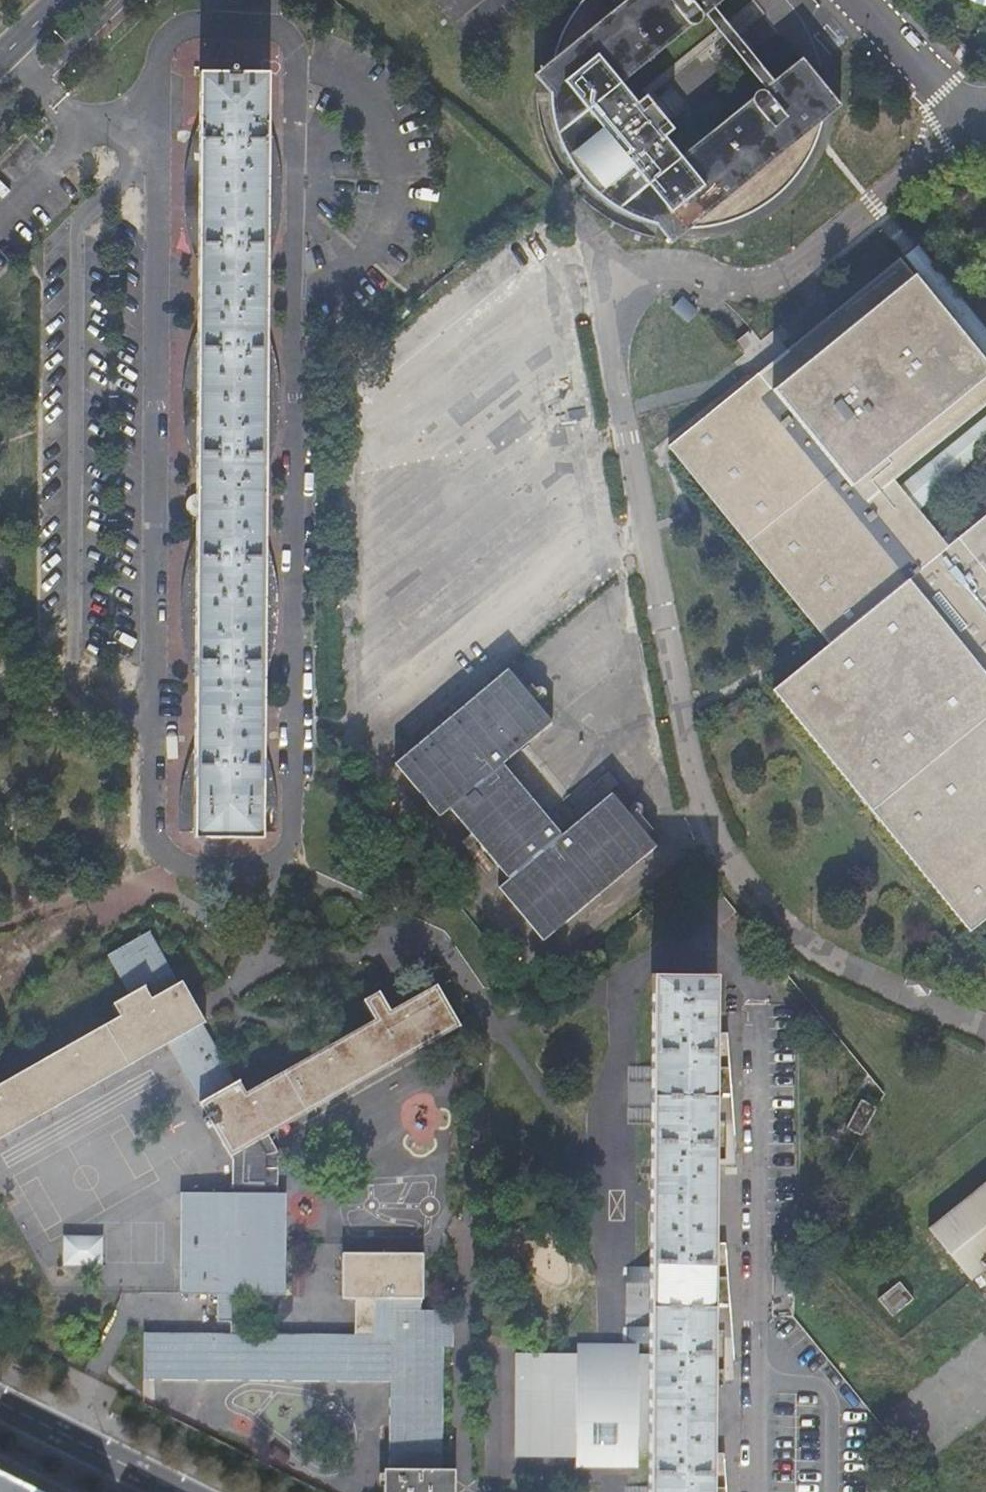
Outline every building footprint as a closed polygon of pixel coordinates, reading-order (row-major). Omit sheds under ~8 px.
[(797,54),(767,79),(708,6),(715,0),(575,0),(572,3),(569,7),(567,12),(564,16),(560,22),(558,27),(555,33),(553,38),(552,43),(550,48),(548,54),(547,58),(530,72),(544,90),(544,94),(545,99),(545,105),(546,110),(547,116),(549,123),(551,129),(553,135),(555,140),(557,146),(560,152),(563,157),(566,162),(569,167),(573,172),(578,177),(582,182),(586,187),(591,191),(595,195),(600,199),(606,202),(611,206),(617,209),(622,212),(628,215),(633,217),(639,219),(645,221),(650,222),(654,223),(668,241),(686,226),(691,226),(695,226),(702,225),(709,224),(715,222),(721,221),(728,219),(733,217),(738,215),(743,212),(749,209),(753,207),(758,204),(763,201),(768,197),(772,194),(775,191),(779,187),(783,184),(787,179),(791,175),(794,171),(798,165),(802,160),(805,155),(807,150),(809,145),(811,140),(813,136),(815,131),(816,126),(819,117),(837,102),(797,54)] [(263,72),(261,72),(249,72),(205,72),(205,71),(200,71),(200,74),(204,74),(203,98),(200,98),(200,100),(203,100),(203,122),(199,122),(199,175),(199,204),(198,258),(201,258),(201,280),(198,280),(198,282),(201,282),(201,306),(198,306),(198,308),(201,308),(201,330),(198,330),(197,370),(197,383),(197,412),(196,426),(196,466),(199,466),(199,488),(196,488),(196,490),(199,490),(199,514),(196,514),(196,516),(199,516),(199,538),(195,538),(195,578),(195,592),(194,621),(194,634),(194,674),(197,674),(197,696),(194,696),(194,698),(197,698),(197,722),(194,722),(193,724),(196,724),(196,743),(196,746),(193,746),(192,800),(192,828),(193,829),(197,829),(197,828),(226,829),(255,829),(255,830),(259,830),(259,829),(260,800),(260,787),(261,748),(257,748),(257,744),(258,744),(258,725),(261,725),(261,723),(257,723),(258,699),(261,699),(261,697),(258,697),(258,674),(261,674),(262,635),(262,622),(262,593),(263,579),(263,540),(259,540),(260,517),(263,517),(263,515),(260,515),(260,491),(263,491),(263,489),(260,489),(260,466),(264,466),(264,427),(264,413),(264,384),(265,371),(265,332),(261,332),(262,309),(265,309),(265,307),(262,307),(262,283),(265,283),(265,281),(262,280),(262,258),(266,258),(266,218),(266,205),(267,176),(267,163),(267,123),(264,123),(264,100),(267,100),(267,98),(264,98),(264,75),(267,75),(267,72),(263,72)] [(199,175),(199,122),(198,122),(193,135),(189,148),(186,161),(185,175),(199,175)] [(269,123),(267,123),(267,163),(267,176),(281,176),(281,173),(281,171),(280,168),(280,165),(280,162),(279,160),(279,157),(278,154),(278,152),(277,149),(276,146),(276,144),(275,141),(274,138),(273,136),(273,133),(272,131),(271,128),(270,126),(269,123)] [(267,176),(266,205),(281,205),(281,191),(281,176),(267,176)] [(199,204),(184,204),(184,207),(187,223),(190,237),(197,258),(198,258),(199,204)] [(280,208),(281,205),(266,205),(266,218),(266,258),(267,258),(268,255),(269,253),(270,250),(271,248),(272,245),(273,243),(274,240),(275,237),(275,235),(276,232),(277,229),(277,227),(278,224),(279,221),(279,219),(279,216),(280,213),(280,211),(280,208)] [(951,546),(922,510),(902,486),(897,480),(985,408),(985,360),(918,276),(905,261),(903,258),(790,348),(774,327),(751,346),(745,350),(761,371),(667,444),(828,641),(907,576),(985,671),(985,518),(951,546)] [(197,370),(198,330),(196,330),(195,332),(194,335),(193,338),(192,340),(191,343),(190,345),(189,348),(188,351),(188,353),(187,356),(186,359),(186,362),(185,364),(185,367),(184,370),(184,373),(183,375),(183,378),(183,381),(183,383),(197,383),(197,370)] [(266,332),(265,332),(265,371),(264,384),(279,384),(279,382),(278,379),(278,376),(278,374),(277,371),(277,368),(276,366),(276,363),(275,360),(275,358),(274,355),(273,352),(273,350),(272,347),(271,344),(270,342),(269,339),(268,337),(268,334),(266,332)] [(197,412),(197,383),(183,383),(182,398),(182,412),(197,412)] [(264,384),(264,413),(278,413),(279,399),(279,384),(264,384)] [(278,416),(278,413),(264,413),(264,427),(264,466),(265,466),(266,464),(267,461),(268,459),(269,456),(270,453),(271,451),(272,448),(272,446),(273,443),(274,440),(275,438),(275,435),(276,432),(276,430),(277,427),(277,424),(278,422),(278,419),(278,416)] [(985,450),(985,418),(902,486),(922,510),(985,450)] [(195,578),(195,538),(194,538),(193,540),(192,543),(191,545),(190,548),(189,551),(188,553),(187,556),(186,559),(186,561),(185,564),(184,567),(184,569),(183,572),(183,575),(182,578),(182,580),(181,583),(181,586),(181,589),(180,591),(195,592),(195,578)] [(264,540),(263,540),(263,579),(262,593),(276,593),(276,590),(276,587),(276,585),(276,582),(275,579),(275,577),(274,574),(274,571),(273,568),(273,566),(272,563),(271,560),(271,558),(270,555),(269,553),(268,550),(267,547),(266,545),(265,542),(264,540)] [(907,576),(828,641),(771,688),(964,925),(968,930),(985,915),(985,671),(907,576)] [(194,621),(195,592),(180,591),(180,606),(180,621),(194,621)] [(262,593),(262,622),(276,622),(277,607),(276,593),(262,593)] [(276,624),(276,622),(262,622),(262,635),(261,674),(263,674),(264,672),(265,669),(266,667),(267,664),(268,662),(269,659),(269,656),(270,654),(271,651),(272,648),(272,646),(273,643),(273,640),(274,638),(274,635),(275,632),(275,630),(276,627),(276,624)] [(506,666),(394,759),(439,813),(448,805),(473,834),(478,839),(508,875),(497,883),(543,937),(654,842),(610,789),(561,831),(502,759),(551,720),(506,666)] [(192,800),(193,746),(191,746),(186,759),(183,772),(180,786),(178,800),(192,800)] [(262,748),(261,748),(260,787),(260,800),(274,801),(274,798),(274,795),(274,793),(273,790),(273,787),(272,785),(272,782),(271,779),(271,776),(270,774),(270,771),(269,768),(268,766),(268,763),(267,760),(266,758),(265,755),(264,753),(263,750),(262,748)] [(192,828),(192,800),(178,800),(178,801),(177,815),(178,828),(192,828)] [(274,801),(260,800),(259,829),(273,829),(275,815),(274,801)] [(473,834),(465,840),(491,873),(498,866),(477,840),(478,839),(473,834)] [(195,1024),(198,1023),(200,1023),(176,982),(175,983),(173,985),(143,934),(144,933),(143,931),(100,956),(101,958),(102,957),(123,994),(122,995),(107,1004),(115,1019),(0,1085),(0,1137),(161,1044),(195,1024)] [(651,975),(649,1202),(648,1348),(647,1444),(646,1491),(708,1491),(711,974),(651,975)] [(234,1080),(229,1082),(196,1104),(202,1116),(197,1119),(202,1128),(207,1125),(225,1157),(226,1156),(263,1136),(453,1025),(455,1024),(431,984),(429,985),(430,985),(385,1011),(373,990),(371,991),(372,991),(359,999),(358,998),(357,999),(369,1021),(241,1094),(234,1081),(234,1080)] [(196,1104),(229,1082),(195,1024),(161,1044),(196,1104)] [(273,1152),(263,1136),(226,1156),(228,1160),(227,1193),(175,1193),(175,1194),(177,1194),(176,1293),(174,1293),(174,1295),(212,1295),(211,1322),(226,1323),(226,1335),(237,1335),(237,1295),(281,1295),(281,1294),(279,1294),(280,1195),(282,1195),(282,1194),(273,1194),(273,1152)] [(926,1227),(970,1280),(985,1267),(985,1178),(926,1227)] [(384,1469),(437,1470),(438,1347),(447,1348),(448,1311),(414,1311),(415,1300),(419,1300),(419,1254),(410,1254),(410,1249),(373,1249),(373,1254),(373,1243),(354,1243),(353,1253),(338,1253),(337,1299),(353,1299),(352,1336),(237,1335),(226,1335),(140,1334),(140,1333),(138,1333),(138,1381),(385,1383),(384,1469)] [(876,1297),(890,1315),(910,1299),(895,1281),(876,1297)] [(576,1347),(575,1449),(575,1460),(637,1461),(637,1444),(647,1444),(648,1348),(638,1348),(638,1337),(576,1337),(576,1347)] [(521,1449),(575,1449),(576,1347),(522,1347),(521,1449)] [(437,1470),(384,1469),(379,1469),(379,1491),(450,1491),(450,1470),(437,1470)]
